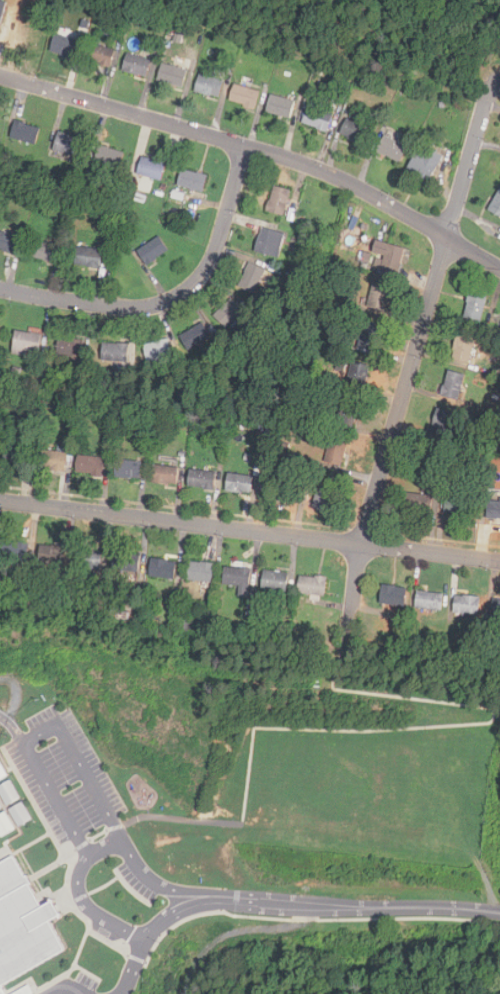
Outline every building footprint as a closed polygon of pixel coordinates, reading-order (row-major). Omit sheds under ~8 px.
[(8,1),(4,0),(0,0),(0,28),(8,1)] [(49,51),(74,59),(80,41),(55,33),(49,51)] [(110,67),(115,50),(91,42),(85,59),(110,67)] [(151,59),(126,53),(122,70),(147,76),(151,59)] [(182,87),(187,69),(161,62),(156,80),(182,87)] [(224,80),(199,73),(194,91),(219,98),(224,80)] [(255,108),(260,90),(233,83),(229,101),(255,108)] [(289,119),(295,101),(271,93),(265,111),(289,119)] [(302,123),(328,130),(332,113),(307,106),(302,123)] [(339,133),(362,145),(370,129),(347,117),(339,133)] [(11,137),(35,144),(40,127),(15,120),(11,137)] [(53,150),(78,156),(83,137),(58,131),(53,150)] [(401,163),(409,147),(384,135),(377,151),(401,163)] [(124,152),(98,144),(93,160),(119,168),(124,152)] [(415,153),(407,169),(430,181),(442,156),(427,148),(423,157),(415,153)] [(165,163),(142,156),(137,173),(161,180),(165,163)] [(177,184),(204,192),(208,176),(182,168),(177,184)] [(290,189),(273,186),(266,213),(284,217),(290,189)] [(499,188),(490,209),(499,214),(499,188)] [(285,234),(261,227),(255,251),(278,257),(285,234)] [(16,234),(0,232),(0,251),(13,253),(16,234)] [(168,250),(159,236),(137,251),(146,265),(168,250)] [(384,256),(381,268),(396,273),(404,248),(376,239),(372,252),(384,256)] [(55,260),(57,243),(30,240),(29,258),(55,260)] [(99,268),(102,249),(77,246),(74,264),(99,268)] [(239,286),(252,293),(265,272),(252,265),(239,286)] [(384,310),(392,287),(374,282),(367,305),(384,310)] [(464,319),(481,322),(486,295),(468,293),(464,319)] [(231,297),(213,317),(229,330),(246,310),(231,297)] [(358,347),(374,350),(379,324),(364,321),(358,347)] [(180,334),(186,349),(210,338),(204,323),(180,334)] [(42,335),(16,330),(11,351),(38,357),(42,335)] [(477,340),(457,333),(450,355),(470,362),(477,340)] [(82,358),(84,340),(58,337),(57,356),(82,358)] [(145,343),(149,363),(174,359),(171,339),(145,343)] [(102,361),(129,361),(129,343),(102,343),(102,361)] [(361,389),(368,365),(354,361),(347,385),(361,389)] [(441,395),(458,400),(466,375),(449,369),(441,395)] [(336,421),(353,426),(360,401),(343,396),(336,421)] [(431,431),(448,437),(455,413),(438,407),(431,431)] [(323,461),(341,467),(349,442),(331,437),(323,461)] [(32,449),(6,445),(4,464),(29,468),(32,449)] [(65,472),(67,453),(43,450),(40,469),(65,472)] [(105,458),(79,455),(76,474),(103,477),(105,458)] [(115,477),(139,479),(141,462),(116,460),(115,477)] [(178,485),(178,467),(153,466),(152,484),(178,485)] [(187,486),(214,490),(216,472),(189,469),(187,486)] [(253,476),(228,473),(225,491),(251,494),(253,476)] [(328,513),(335,489),(319,484),(312,508),(328,513)] [(432,495),(404,493),(402,512),(430,515),(432,495)] [(444,513),(468,515),(470,497),(446,495),(444,513)] [(489,500),(487,517),(499,519),(499,501),(489,500)] [(3,541),(1,558),(27,560),(28,542),(3,541)] [(42,545),(40,562),(67,565),(68,547),(42,545)] [(103,552),(77,549),(75,568),(100,571),(103,552)] [(139,572),(139,555),(115,555),(115,571),(139,572)] [(177,561),(151,558),(149,576),(175,579),(177,561)] [(212,583),(214,564),(189,561),(187,580),(212,583)] [(238,596),(247,597),(251,570),(225,566),(222,583),(239,586),(238,596)] [(261,589),(287,591),(288,572),(263,570),(261,589)] [(297,593),(325,596),(327,578),(299,575),(297,593)] [(404,607),(407,588),(381,584),(379,604),(404,607)] [(441,612),(443,594),(417,590),(415,608),(441,612)] [(478,615),(479,596),(454,595),(453,614),(478,615)] [(493,599),(491,618),(499,619),(499,600),(493,599)] [(10,780),(0,785),(0,794),(5,805),(19,798),(10,780)] [(31,819),(22,802),(9,809),(18,827),(31,819)] [(0,837),(15,829),(5,811),(0,814),(0,836),(0,837)] [(65,949),(48,920),(59,914),(52,902),(42,908),(29,885),(32,883),(26,874),(24,876),(12,856),(0,862),(0,986),(65,949)]
